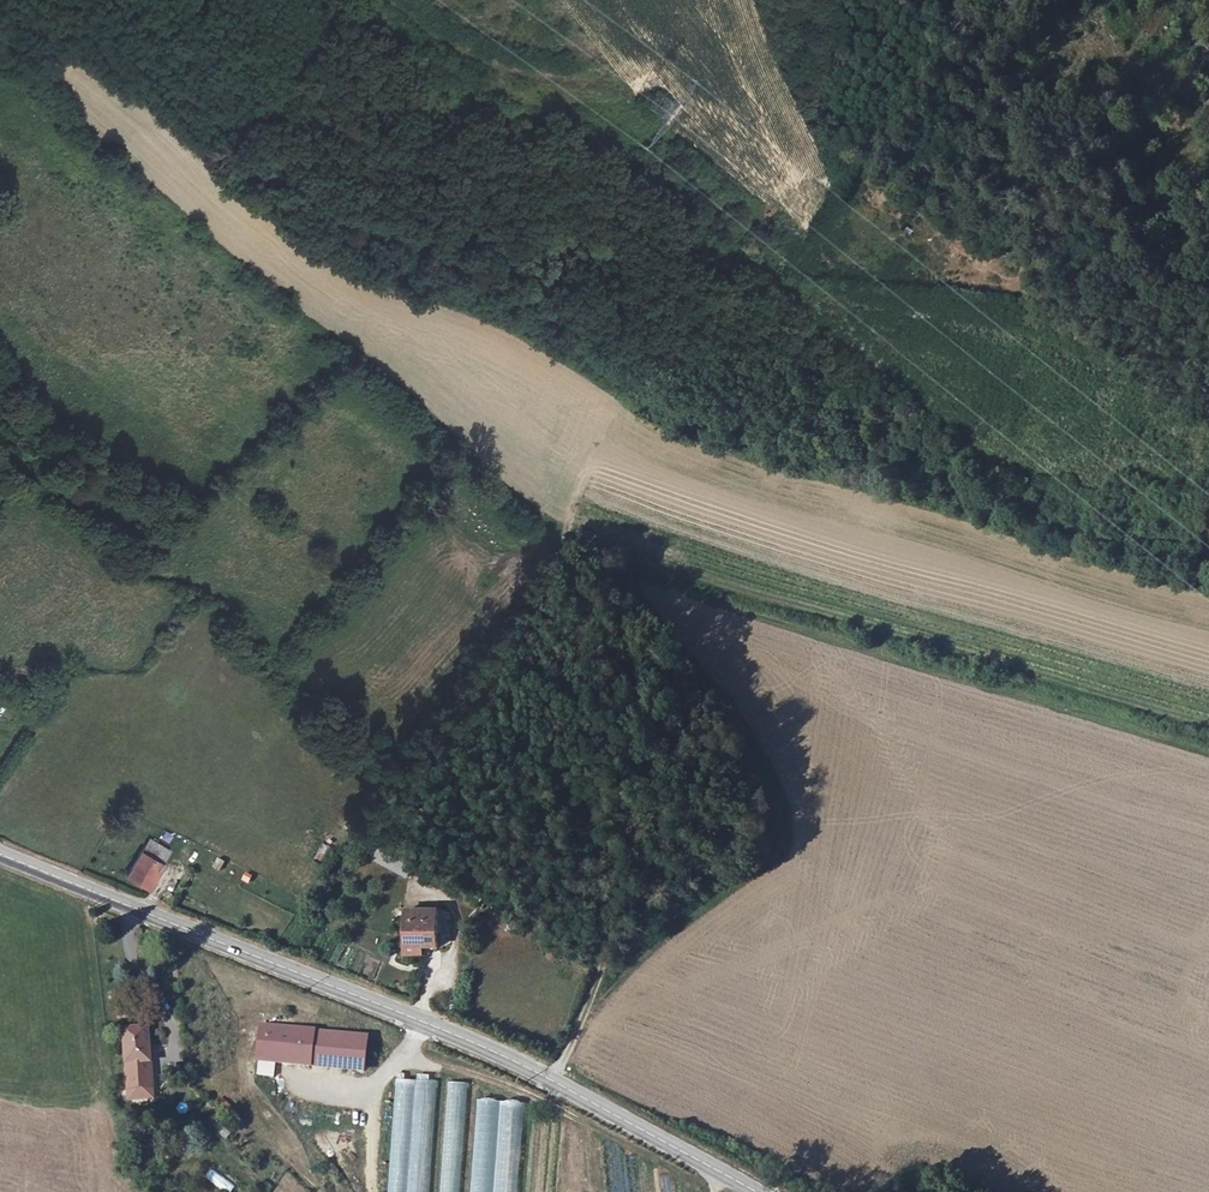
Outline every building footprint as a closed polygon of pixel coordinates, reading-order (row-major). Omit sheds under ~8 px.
[(163,863),(137,848),(124,872),(144,885),(155,865),(160,868),(163,863)] [(439,950),(440,912),(408,912),(407,945),(425,944),(425,951),(439,950)] [(371,1036),(260,1023),(256,1061),(368,1073),(371,1036)] [(151,1026),(123,1028),(129,1102),(156,1102),(152,1065),(155,1065),(151,1026)] [(395,1079),(388,1191),(431,1191),(441,1080),(395,1079)] [(469,1082),(448,1080),(440,1191),(461,1191),(469,1082)]
